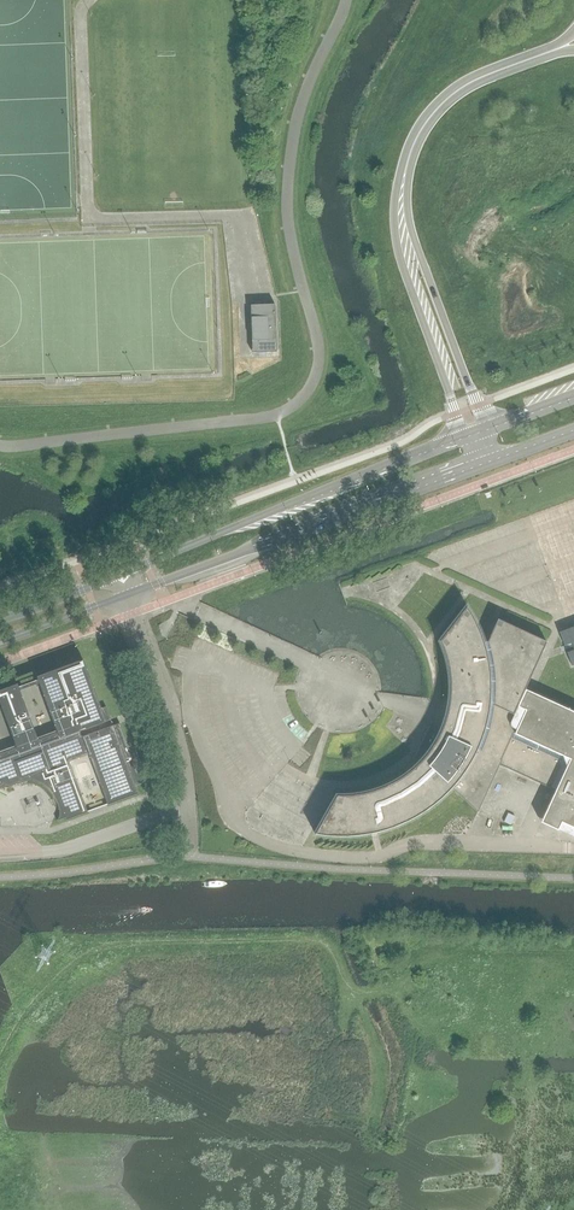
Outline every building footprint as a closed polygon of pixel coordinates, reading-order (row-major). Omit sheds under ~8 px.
[(253,353),(277,352),(275,304),(251,305),(253,353)] [(315,834),(316,834),(317,834),(320,835),(322,835),(325,835),(327,835),(329,836),(332,836),(334,836),(337,836),(339,836),(341,836),(344,836),(346,836),(349,836),(352,836),(355,835),(358,835),(361,835),(364,834),(367,834),(370,833),(372,833),(373,833),(374,833),(374,832),(375,832),(376,832),(377,832),(380,831),(382,831),(384,830),(386,829),(388,828),(391,828),(393,827),(395,826),(397,825),(399,824),(402,823),(404,822),(406,821),(408,820),(410,819),(412,818),(414,817),(416,816),(419,815),(421,813),(423,812),(425,811),(427,809),(429,808),(430,807),(432,805),(434,804),(436,802),(438,801),(440,799),(442,797),(443,796),(445,794),(447,792),(448,791),(450,789),(451,788),(478,812),(500,765),(555,790),(541,822),(555,828),(573,837),(573,712),(532,692),(528,691),(525,689),(547,641),(498,619),(487,641),(483,642),(482,639),(481,637),(480,633),(478,629),(477,625),(475,621),(473,617),(471,614),(469,610),(467,606),(439,641),(441,645),(442,648),(444,651),(445,655),(446,658),(447,662),(447,666),(448,669),(449,673),(449,676),(449,680),(450,684),(450,687),(450,691),(449,695),(449,698),(449,699),(449,700),(449,701),(449,703),(448,705),(448,707),(448,708),(447,710),(447,712),(446,714),(446,716),(445,717),(445,719),(444,721),(444,723),(443,724),(442,726),(442,728),(441,729),(440,731),(429,726),(417,753),(416,755),(422,760),(417,765),(412,770),(406,774),(400,778),(394,782),(388,785),(382,788),(376,790),(370,792),(363,793),(357,794),(350,795),(343,795),(337,795),(315,834)] [(0,788),(4,786),(6,784),(10,786),(18,783),(27,781),(32,781),(38,783),(42,785),(48,790),(54,799),(57,804),(59,810),(59,812),(59,816),(57,820),(57,821),(66,818),(67,820),(88,812),(107,804),(108,804),(108,805),(138,793),(135,785),(142,783),(120,723),(113,725),(106,706),(101,708),(84,663),(83,660),(82,660),(84,663),(39,679),(38,676),(37,677),(38,680),(39,683),(58,733),(38,740),(20,690),(19,687),(18,684),(17,684),(18,687),(0,694),(0,702),(17,748),(0,754),(0,788)]
